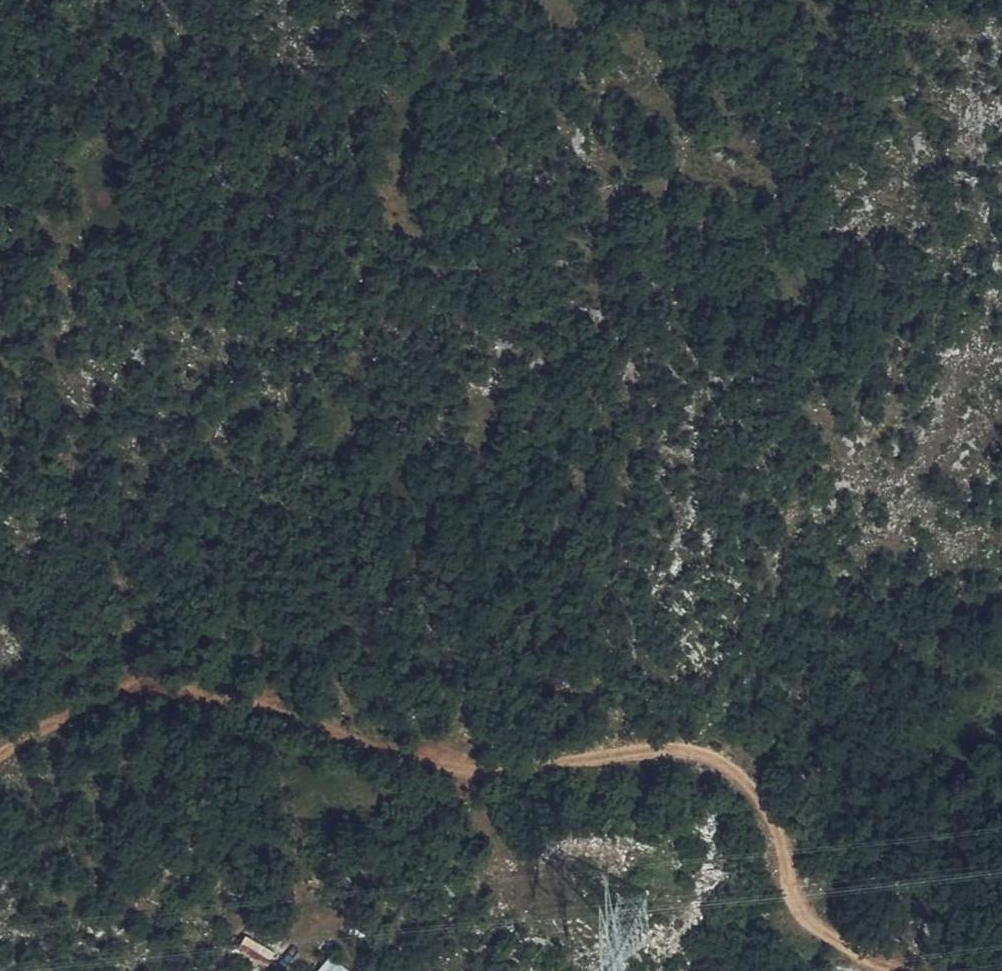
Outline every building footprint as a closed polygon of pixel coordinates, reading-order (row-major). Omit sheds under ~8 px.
[(270,962),(277,948),(262,941),(270,924),(250,915),(236,946),(270,962)] [(318,970),(348,970),(329,956),(318,970)]
